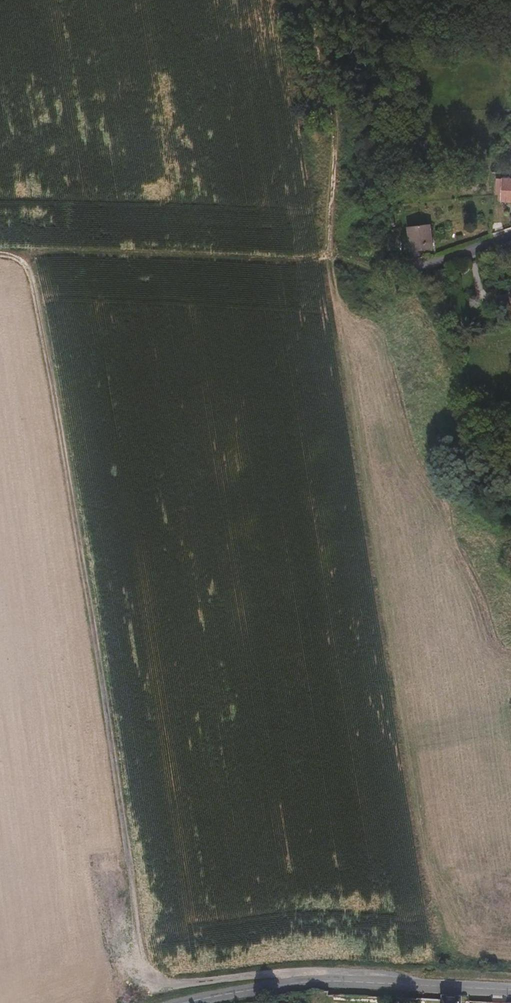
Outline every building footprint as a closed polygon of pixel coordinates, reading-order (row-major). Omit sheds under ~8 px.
[(502,179),(501,200),(510,201),(510,179),(502,179)] [(433,249),(430,224),(408,227),(411,251),(433,249)]
